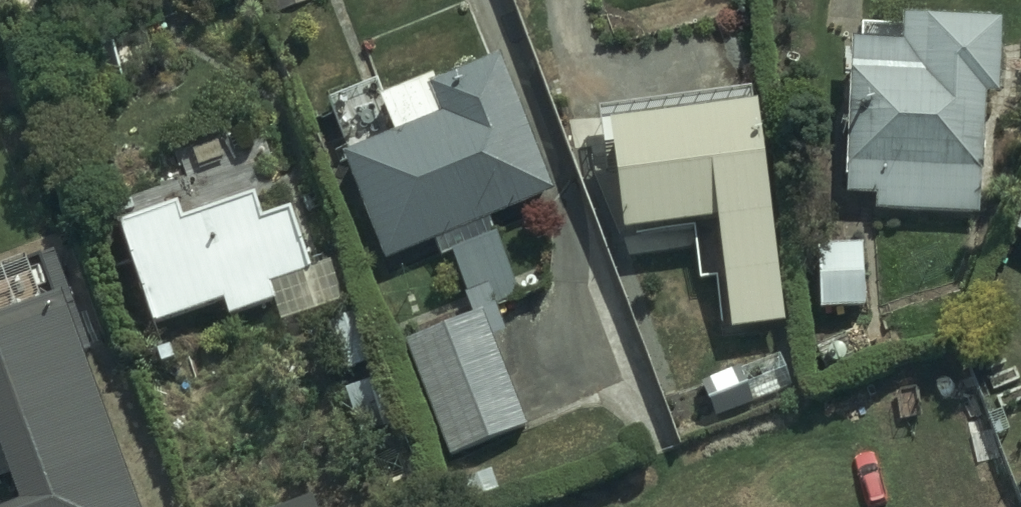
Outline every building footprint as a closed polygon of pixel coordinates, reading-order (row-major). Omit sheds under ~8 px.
[(275,15),(316,0),(269,0),(275,15)] [(1003,20),(903,15),(902,44),(854,42),(847,196),(875,197),(874,211),(981,216),(987,97),(1000,97),(1003,20)] [(442,114),(344,155),(387,259),(554,191),(498,56),(429,84),(442,114)] [(787,333),(755,103),(749,103),(748,93),(597,114),(602,153),(610,151),(622,238),(714,225),(730,341),(787,333)] [(174,200),(114,220),(151,329),(220,305),(225,321),(270,306),(278,329),(341,308),(327,265),(309,271),(288,211),(259,220),(252,198),(181,222),(174,200)] [(866,250),(824,251),(823,313),(867,312),(866,250)] [(14,504),(6,506),(135,506),(50,263),(0,280),(0,463),(14,504)] [(483,314),(404,344),(449,457),(528,426),(483,314)] [(779,346),(703,375),(717,410),(793,381),(779,346)] [(996,346),(971,377),(1008,406),(1020,390),(1020,366),(996,346)]
